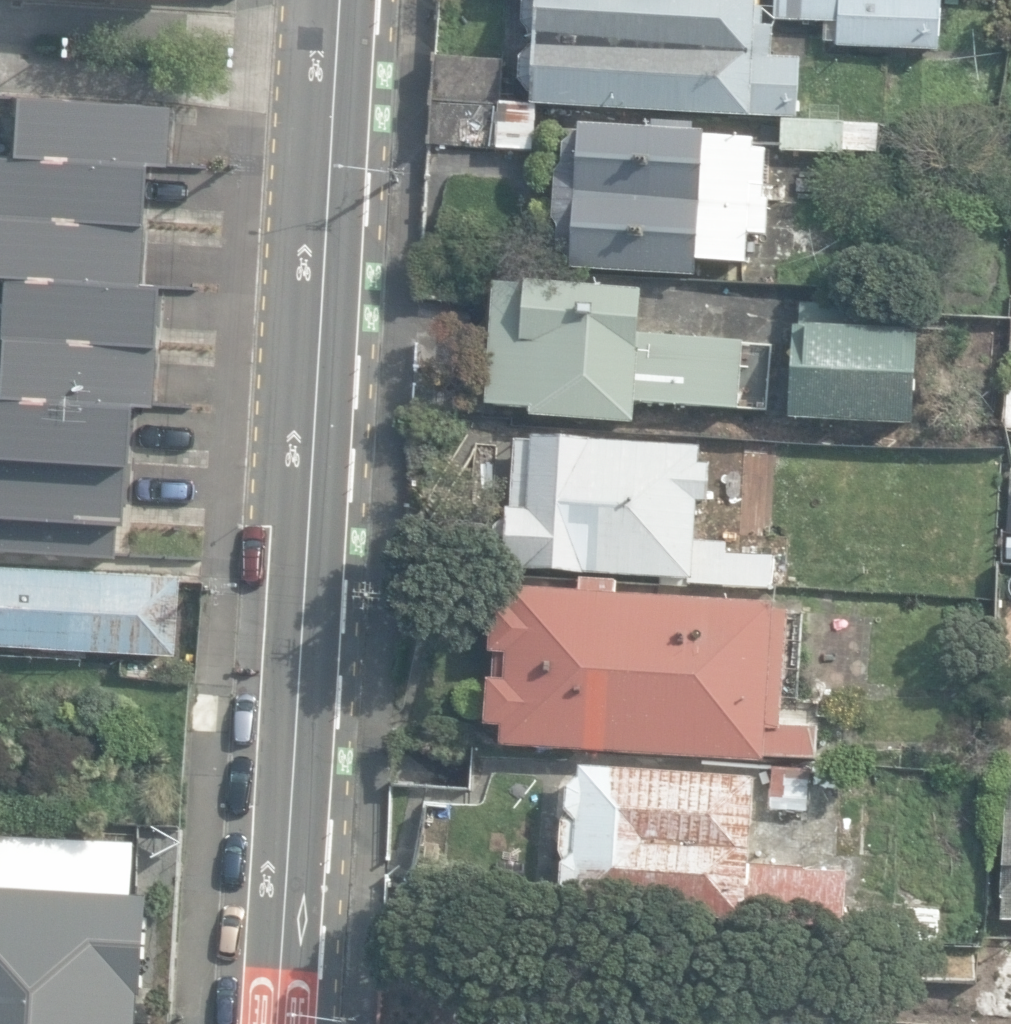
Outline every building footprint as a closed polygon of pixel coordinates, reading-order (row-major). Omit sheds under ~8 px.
[(797,120),(800,61),(773,60),(775,28),(763,27),(764,8),(758,8),(758,0),(532,0),(530,2),(529,12),(538,23),(536,54),(528,60),(527,69),(535,78),(533,106),(539,106),(797,120)] [(936,52),(939,0),(773,0),(772,22),(836,25),(835,47),(936,52)] [(430,147),(496,151),(502,63),(436,59),(430,147)] [(160,165),(164,106),(10,97),(6,156),(140,164),(160,165)] [(533,106),(533,103),(502,101),(499,152),(536,154),(539,106),(533,106)] [(781,153),(845,155),(846,125),(782,122),(781,153)] [(571,271),(696,279),(697,262),(747,265),(749,235),(751,235),(768,236),(770,201),(764,201),(767,154),(753,153),(753,147),(703,144),(704,136),(694,136),(695,127),(652,124),(652,131),(580,127),(579,135),(564,146),(563,167),(556,175),(553,219),(558,229),(558,250),(570,261),(571,271)] [(846,153),(876,154),(877,125),(847,125),(846,153)] [(140,164),(6,156),(0,156),(0,216),(136,224),(140,164)] [(136,224),(0,216),(0,275),(133,283),(136,224)] [(151,284),(133,283),(0,275),(0,337),(147,345),(151,284)] [(739,413),(743,343),(640,338),(643,291),(490,283),(483,406),(535,409),(534,419),(632,424),(634,402),(658,403),(658,416),(674,417),(674,410),(739,413)] [(786,419),(912,426),(918,308),(793,301),(786,419)] [(150,345),(147,345),(0,337),(0,395),(123,403),(147,404),(150,345)] [(123,403),(0,395),(0,455),(119,462),(123,403)] [(685,585),(774,590),(776,557),(726,555),(727,543),(695,541),(697,503),(709,503),(711,466),(699,466),(699,449),(532,440),(532,443),(515,442),(511,511),(508,511),(505,570),(685,581),(685,585)] [(116,521),(119,462),(0,455),(0,514),(116,521)] [(116,521),(0,514),(0,548),(114,555),(116,521)] [(1001,539),(1001,560),(1010,560),(1010,539),(1001,539)] [(172,655),(176,575),(0,565),(0,645),(172,655)] [(502,747),(716,760),(765,763),(765,757),(815,760),(817,730),(781,728),(788,615),(774,614),(775,606),(616,596),(616,583),(580,581),(579,592),(512,588),(511,609),(494,608),(491,654),(497,654),(496,680),(489,680),(486,726),(503,727),(502,747)] [(394,786),(468,792),(472,750),(398,744),(394,786)] [(570,910),(844,929),(847,872),(749,865),(754,781),(580,769),(580,780),(568,789),(566,811),(568,815),(563,822),(562,855),(566,861),(562,864),(561,889),(572,899),(570,910)] [(774,809),(808,812),(812,773),(778,770),(774,809)] [(1009,776),(999,920),(1010,921),(1010,776),(1009,776)] [(143,885),(145,852),(129,851),(127,884),(143,885)] [(146,897),(0,889),(0,1023),(136,1023),(137,996),(140,996),(146,897)]
